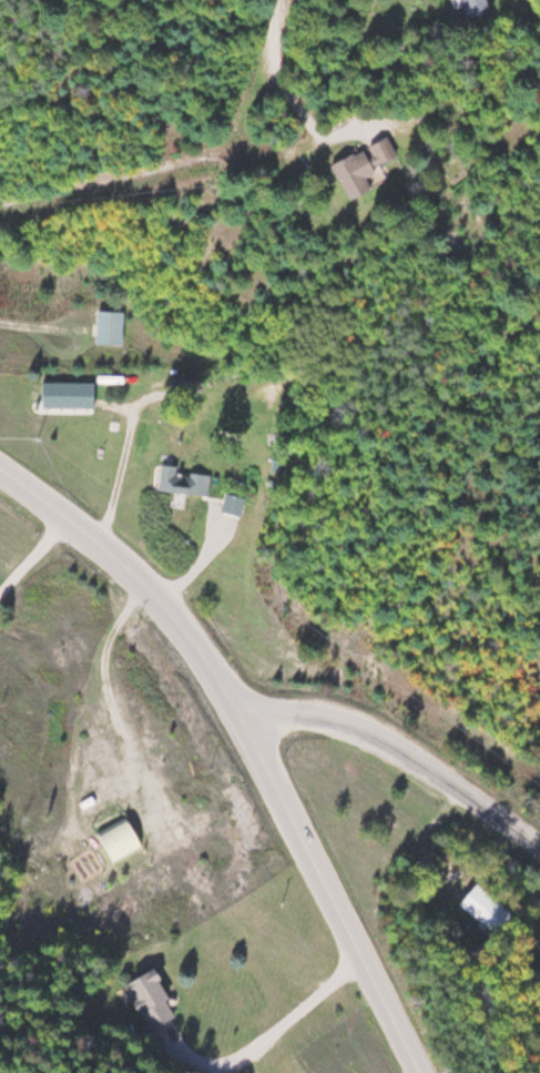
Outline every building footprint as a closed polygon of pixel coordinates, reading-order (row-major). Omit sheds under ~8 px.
[(456,1),(459,17),(485,13),(483,0),(455,0),(456,1)] [(326,160),(339,198),(367,188),(363,178),(374,174),(371,165),(395,156),(389,138),(326,160)] [(123,309),(92,309),(92,342),(123,342),(123,309)] [(36,381),(36,407),(93,407),(93,381),(36,381)] [(206,495),(208,475),(172,471),(172,465),(156,463),(153,489),(206,495)] [(217,511),(239,516),(244,498),(222,492),(217,511)] [(93,835),(113,863),(141,843),(121,815),(93,835)] [(490,927),(506,906),(472,880),(456,901),(490,927)] [(175,1017),(153,969),(126,981),(149,1030),(175,1017)]
